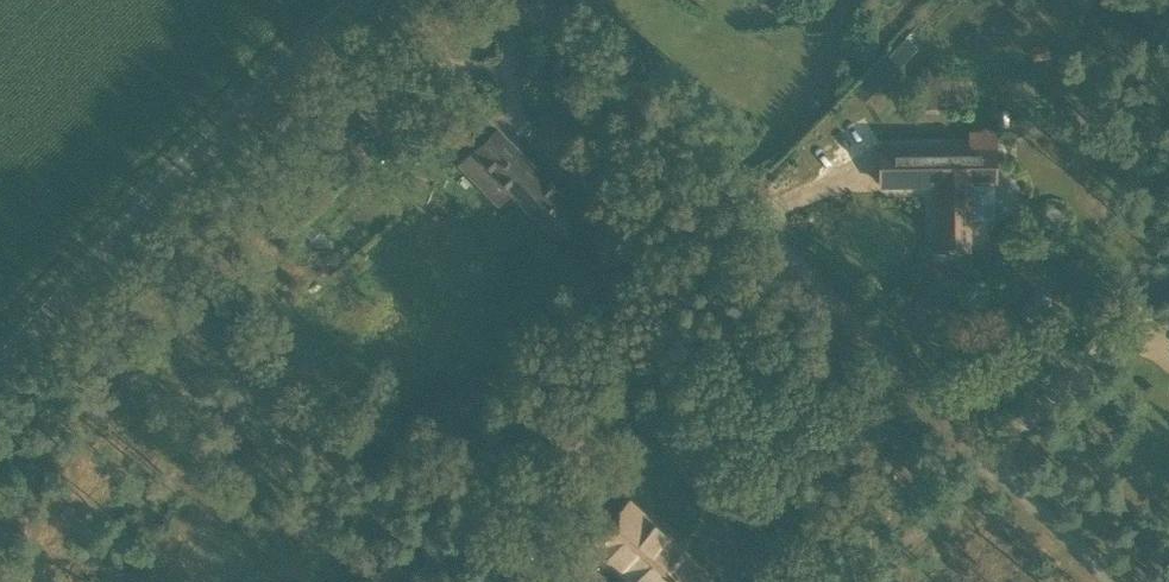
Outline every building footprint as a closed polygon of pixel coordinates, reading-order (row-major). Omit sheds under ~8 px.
[(966,143),(880,148),(881,184),(936,183),(936,184),(937,184),(938,199),(937,199),(937,250),(975,249),(975,186),(997,186),(997,144),(994,144),(994,131),(966,132),(966,143)] [(534,174),(514,153),(493,133),(467,159),(478,171),(485,164),(552,232),(575,210),(549,183),(553,178),(542,167),(534,174)] [(613,522),(594,546),(634,581),(705,581),(709,578),(695,566),(693,568),(682,558),(686,553),(629,504),(613,522)]
